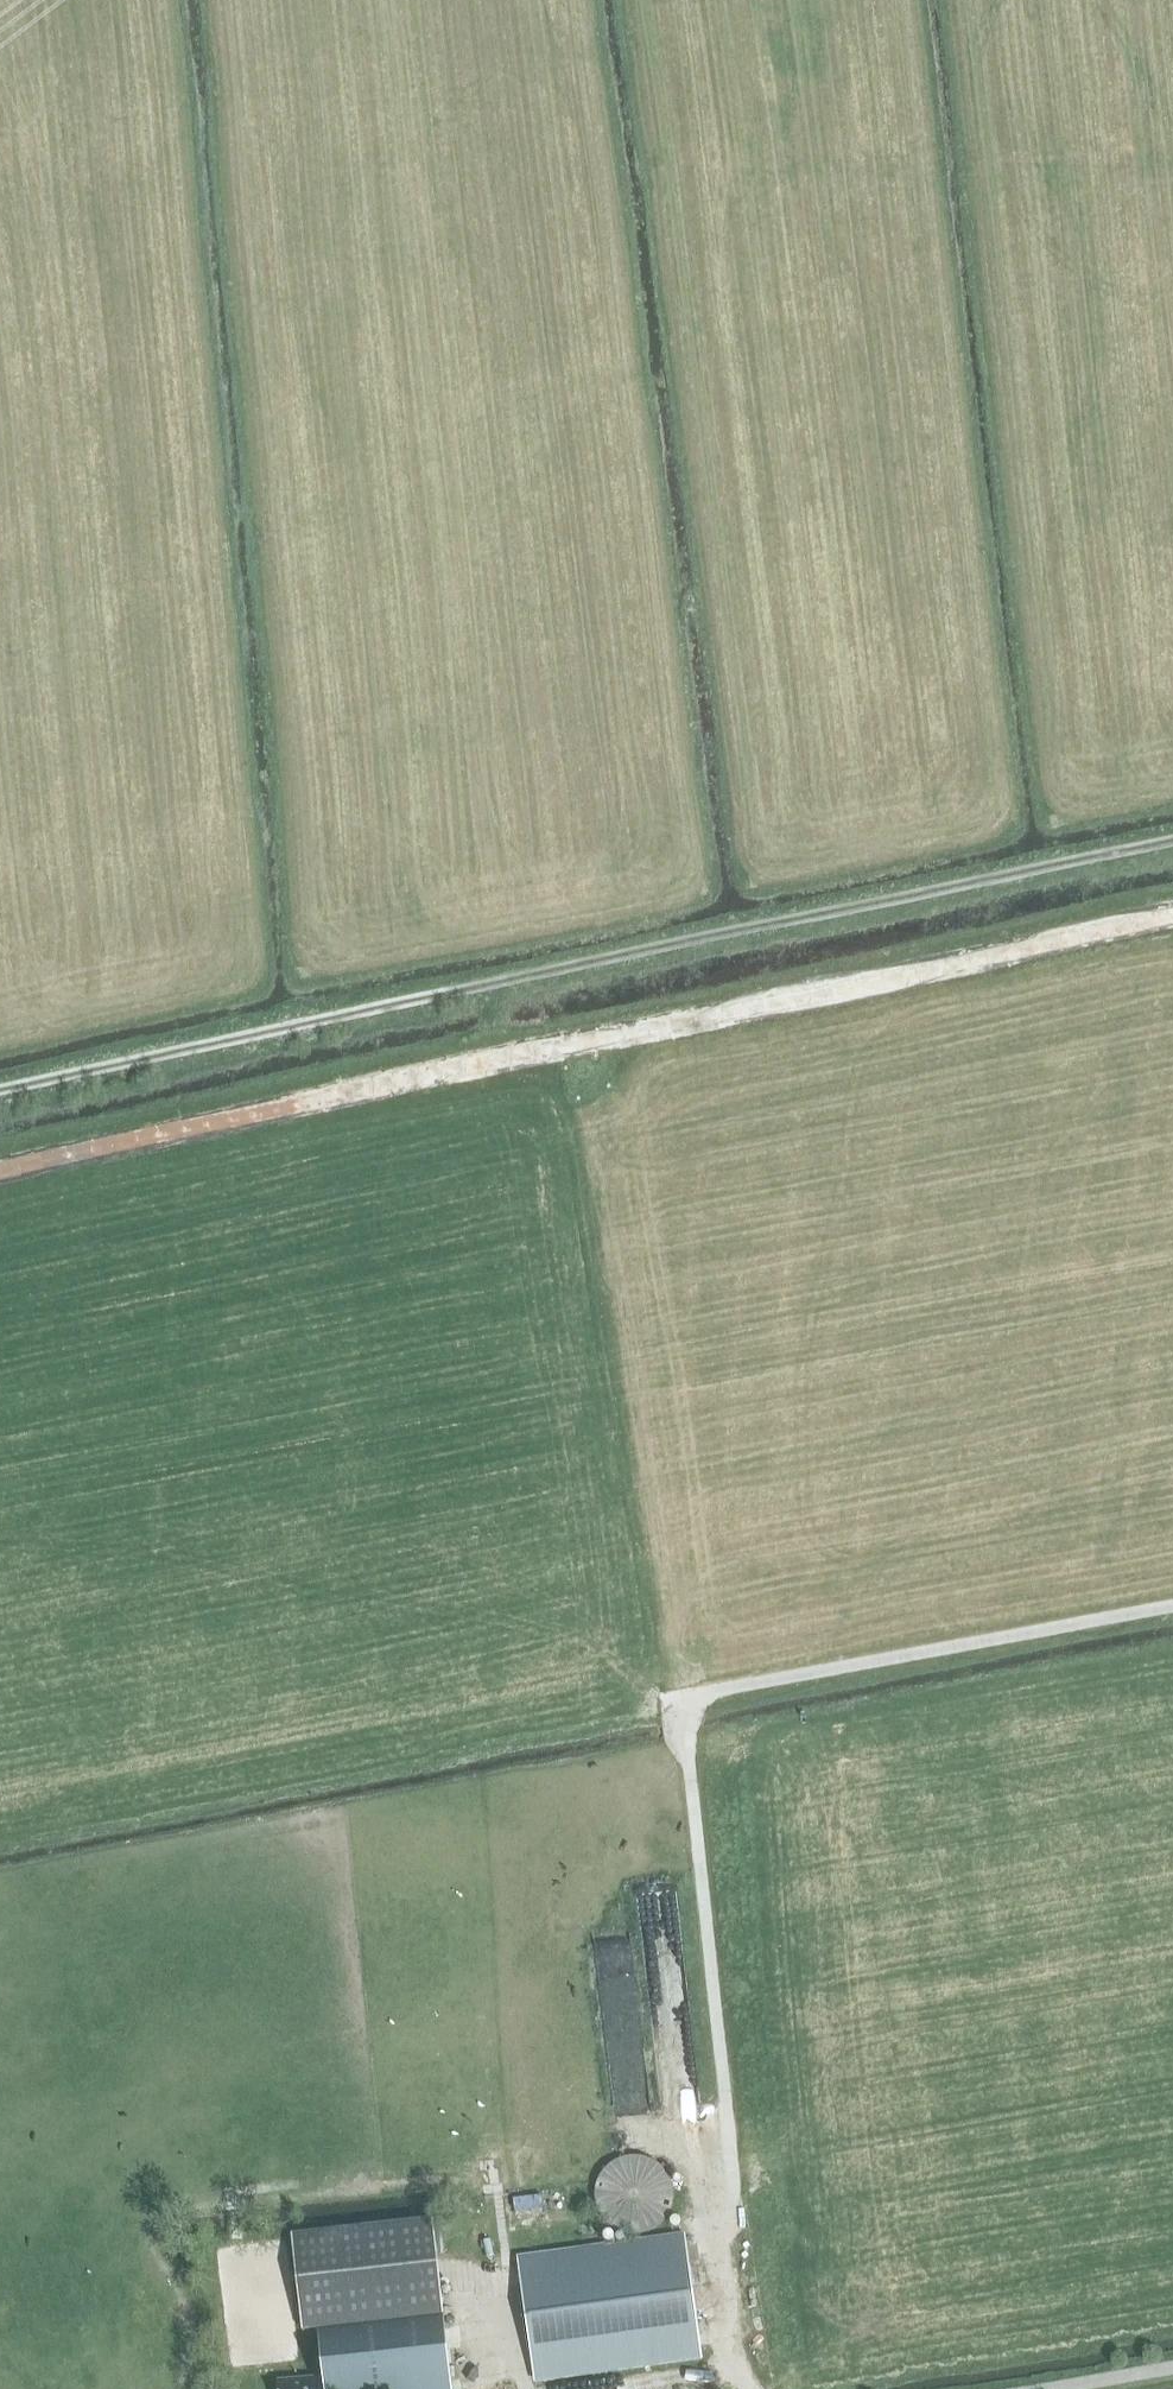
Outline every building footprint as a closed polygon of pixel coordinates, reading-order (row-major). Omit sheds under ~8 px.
[(666,2154),(608,2171),(628,2238),(686,2221),(666,2154)] [(522,2197),(524,2209),(550,2206),(548,2193),(522,2197)] [(433,2221),(291,2237),(301,2331),(317,2330),(443,2316),(439,2278),(437,2278),(435,2259),(437,2259),(433,2221)] [(702,2357),(686,2238),(517,2262),(533,2380),(702,2357)] [(274,2383),(274,2388),(454,2388),(443,2316),(317,2330),(322,2377),(274,2383)]
